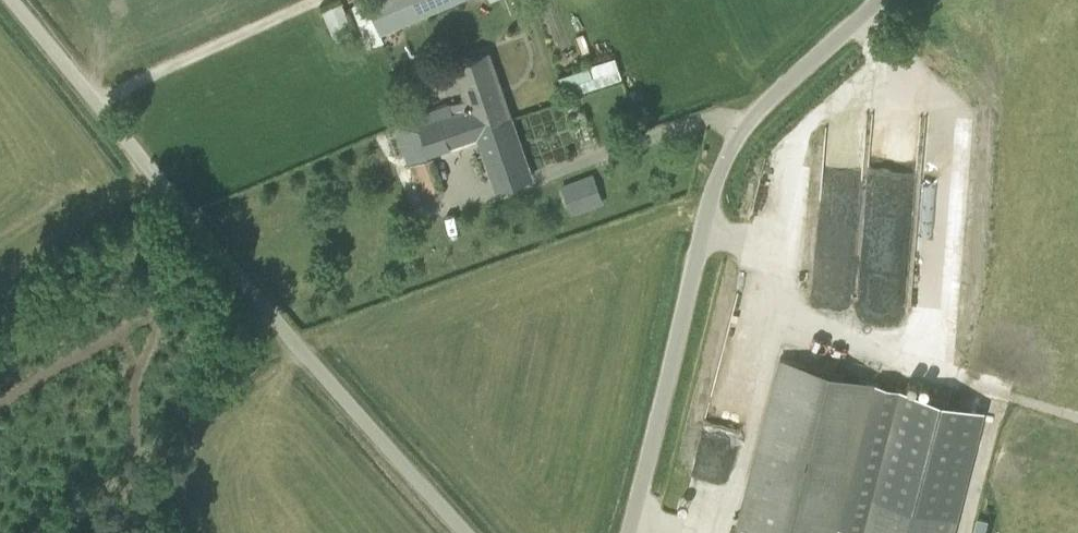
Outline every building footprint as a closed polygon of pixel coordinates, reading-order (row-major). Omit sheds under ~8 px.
[(375,25),(364,0),(350,6),(360,31),(368,48),(380,43),(377,37),(372,39),(367,28),(375,25)] [(364,0),(375,25),(367,28),(372,39),(377,37),(462,0),(364,0)] [(328,28),(346,24),(341,2),(323,7),(328,28)] [(467,99),(449,104),(452,113),(472,107),(473,113),(486,109),(490,121),(509,115),(488,53),(442,69),(449,91),(462,86),(467,99)] [(612,55),(558,75),(565,96),(619,76),(612,55)] [(412,116),(415,126),(400,131),(410,160),(409,161),(422,201),(444,194),(430,154),(425,155),(424,154),(477,136),(483,153),(485,152),(494,177),(526,166),(509,115),(490,121),(486,109),(473,113),(472,107),(452,113),(449,104),(412,116)] [(593,173),(561,185),(572,214),(604,202),(593,173)] [(843,374),(781,357),(735,532),(839,532),(878,383),(843,374)] [(723,490),(750,380),(717,372),(690,482),(723,490)] [(957,516),(985,410),(878,383),(839,532),(953,532),(957,516)]
